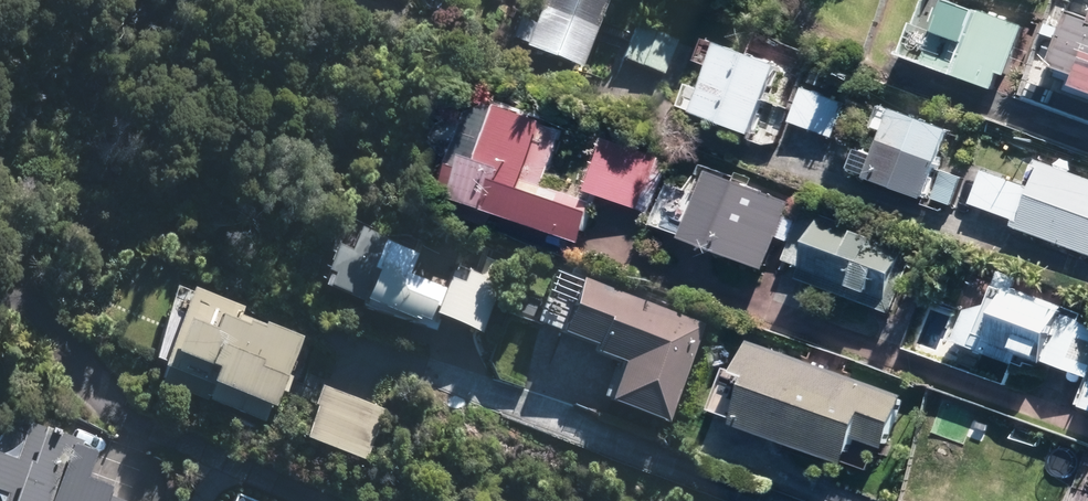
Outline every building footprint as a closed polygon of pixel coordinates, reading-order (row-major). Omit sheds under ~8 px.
[(532,41),(580,60),(605,0),(549,0),(532,41)] [(946,0),(919,0),(910,25),(906,23),(895,55),(996,91),(1020,26),(946,0)] [(1087,16),(1071,63),(1087,69),(1087,16)] [(662,71),(675,40),(649,29),(636,60),(662,71)] [(760,129),(784,68),(737,50),(714,111),(760,129)] [(836,76),(820,70),(815,83),(831,89),(836,76)] [(847,107),(812,92),(800,122),(835,136),(847,107)] [(487,156),(473,193),(583,234),(595,201),(532,178),(552,126),(513,111),(495,158),(487,156)] [(933,197),(957,131),(908,114),(884,180),(933,197)] [(652,211),(668,165),(628,151),(611,196),(652,211)] [(1044,165),(1022,228),(1087,250),(1087,180),(1044,165)] [(793,203),(720,172),(695,232),(768,262),(793,203)] [(911,247),(830,219),(809,278),(890,306),(911,247)] [(349,247),(336,277),(431,318),(443,289),(405,273),(413,256),(365,235),(358,251),(349,247)] [(479,327),(497,285),(461,270),(443,312),(479,327)] [(569,327),(634,351),(617,396),(668,415),(685,370),(701,326),(650,307),(585,283),(569,327)] [(983,283),(965,334),(1083,375),(1087,360),(1087,320),(983,283)] [(265,416),(296,339),(199,300),(168,377),(265,416)] [(902,399),(765,351),(743,415),(852,453),(860,430),(888,440),(902,399)] [(367,456),(382,411),(323,392),(309,437),(367,456)] [(38,429),(12,500),(106,500),(105,500),(110,487),(80,476),(90,448),(38,429)]
